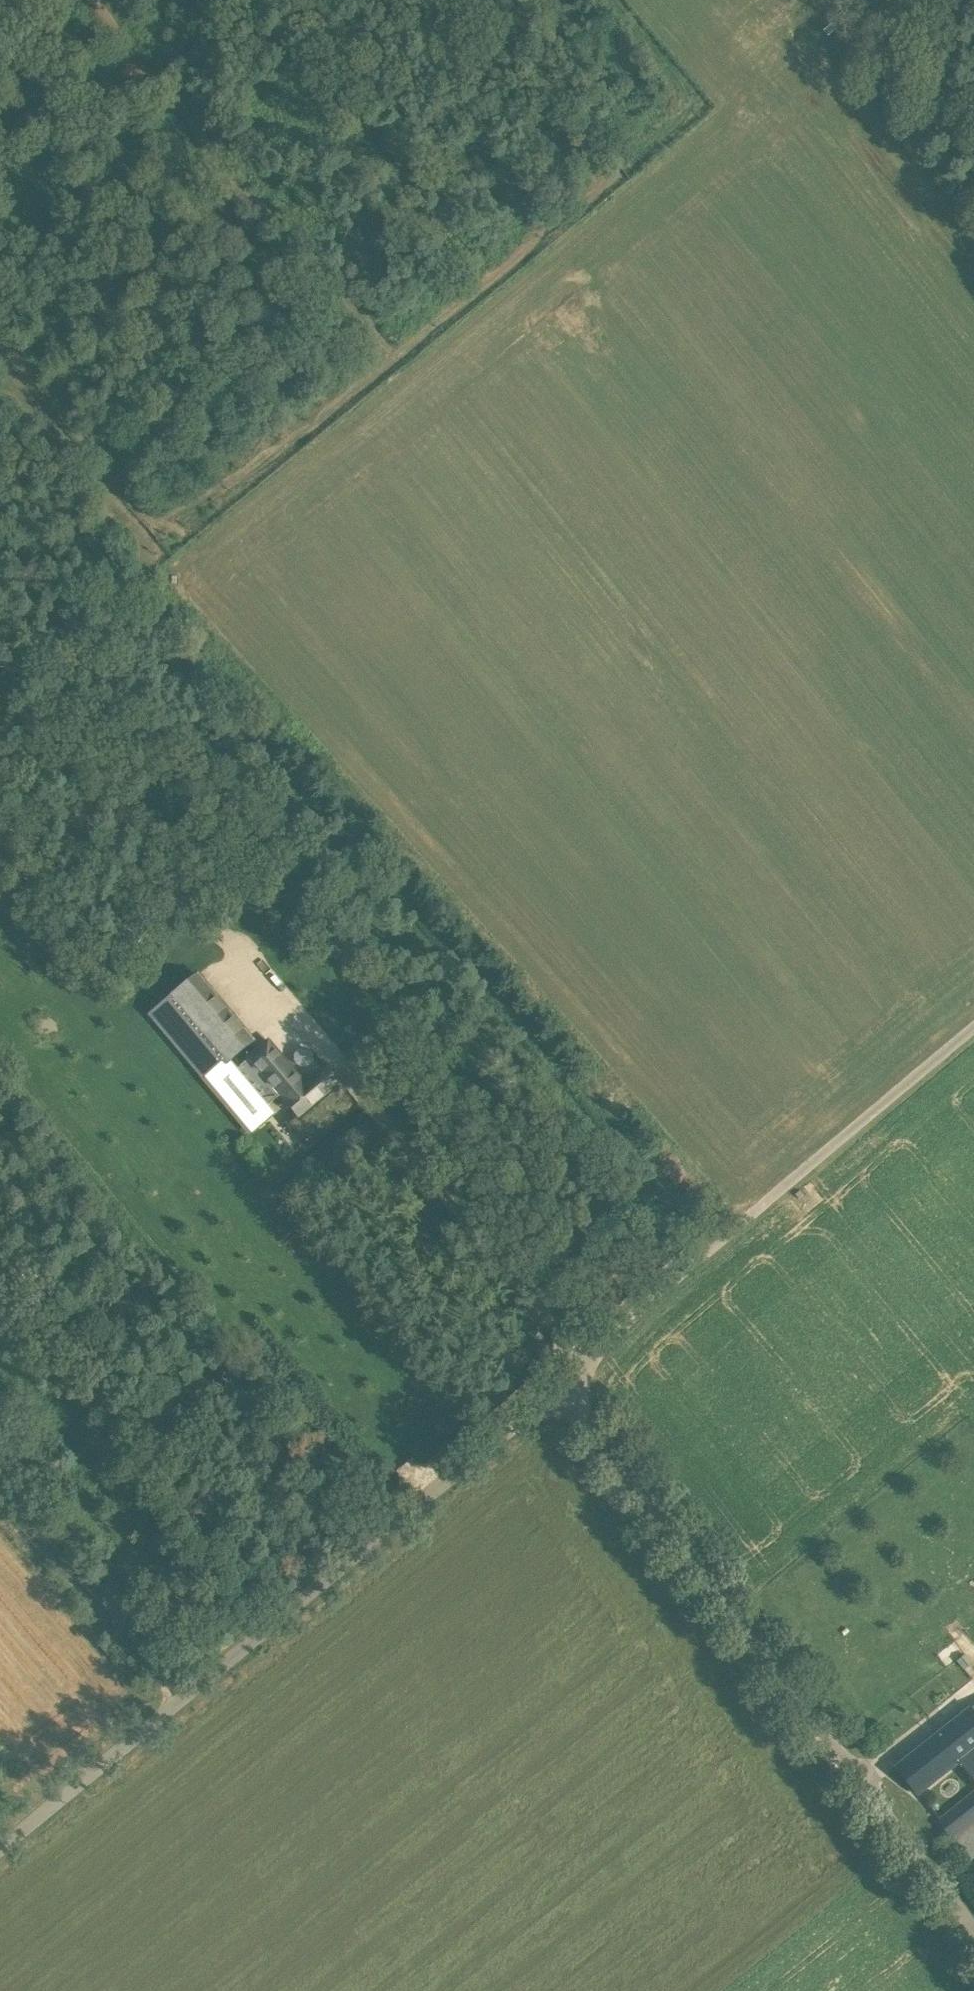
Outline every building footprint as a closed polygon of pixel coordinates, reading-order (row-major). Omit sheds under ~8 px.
[(225,994),(204,1012),(240,1056),(262,1037),(225,994)] [(337,1084),(325,1070),(305,1088),(267,1043),(237,1069),(267,1105),(281,1094),(299,1117),(337,1084)] [(940,1735),(939,1735),(897,1768),(918,1794),(959,1762),(973,1781),(973,1708),(940,1735)] [(953,1839),(954,1838),(973,1822),(973,1795),(940,1822),(953,1839)] [(954,1838),(972,1860),(973,1858),(973,1822),(954,1838)]
